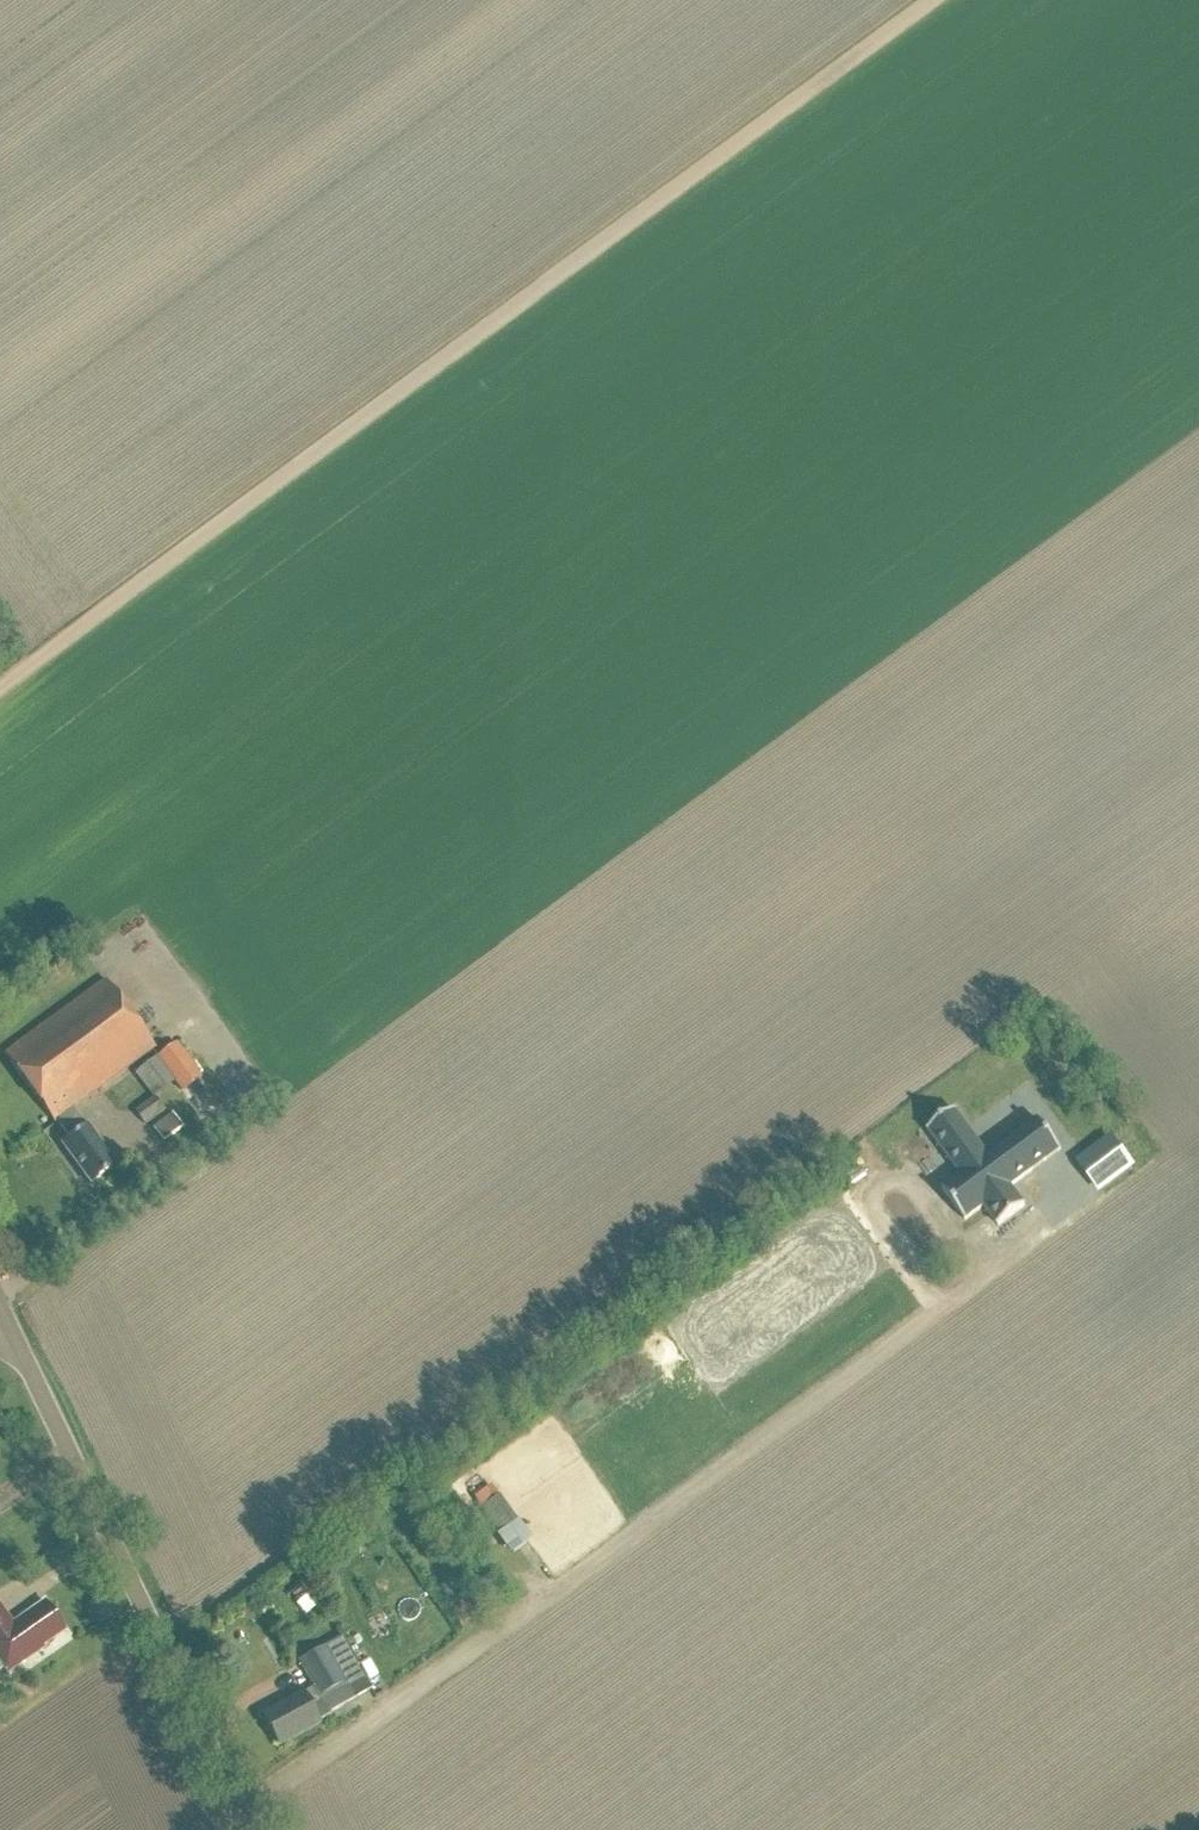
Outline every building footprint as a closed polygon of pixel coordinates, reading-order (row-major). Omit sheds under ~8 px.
[(114,1167),(73,1111),(155,1049),(104,980),(6,1053),(70,1139),(61,1146),(90,1185),(114,1167)] [(221,1104),(176,1043),(156,1058),(156,1059),(135,1075),(151,1097),(132,1111),(142,1124),(162,1110),(153,1098),(174,1083),(200,1119),(221,1104)] [(152,1127),(163,1141),(182,1127),(171,1112),(152,1127)] [(989,1158),(955,1112),(928,1131),(962,1177),(943,1192),(965,1222),(985,1208),(999,1227),(1025,1208),(1011,1188),(1061,1151),(1038,1121),(989,1158)] [(1078,1161),(1100,1194),(1139,1168),(1116,1135),(1078,1161)] [(513,1524),(488,1489),(474,1499),(499,1533),(513,1524)] [(64,1631),(44,1603),(12,1625),(0,1607),(0,1663),(7,1674),(43,1649),(42,1647),(64,1631)] [(301,1693),(300,1692),(260,1715),(275,1741),(281,1737),(284,1742),(318,1722),(317,1720),(328,1713),(327,1711),(369,1687),(338,1636),(296,1661),(311,1687),(301,1693)]
